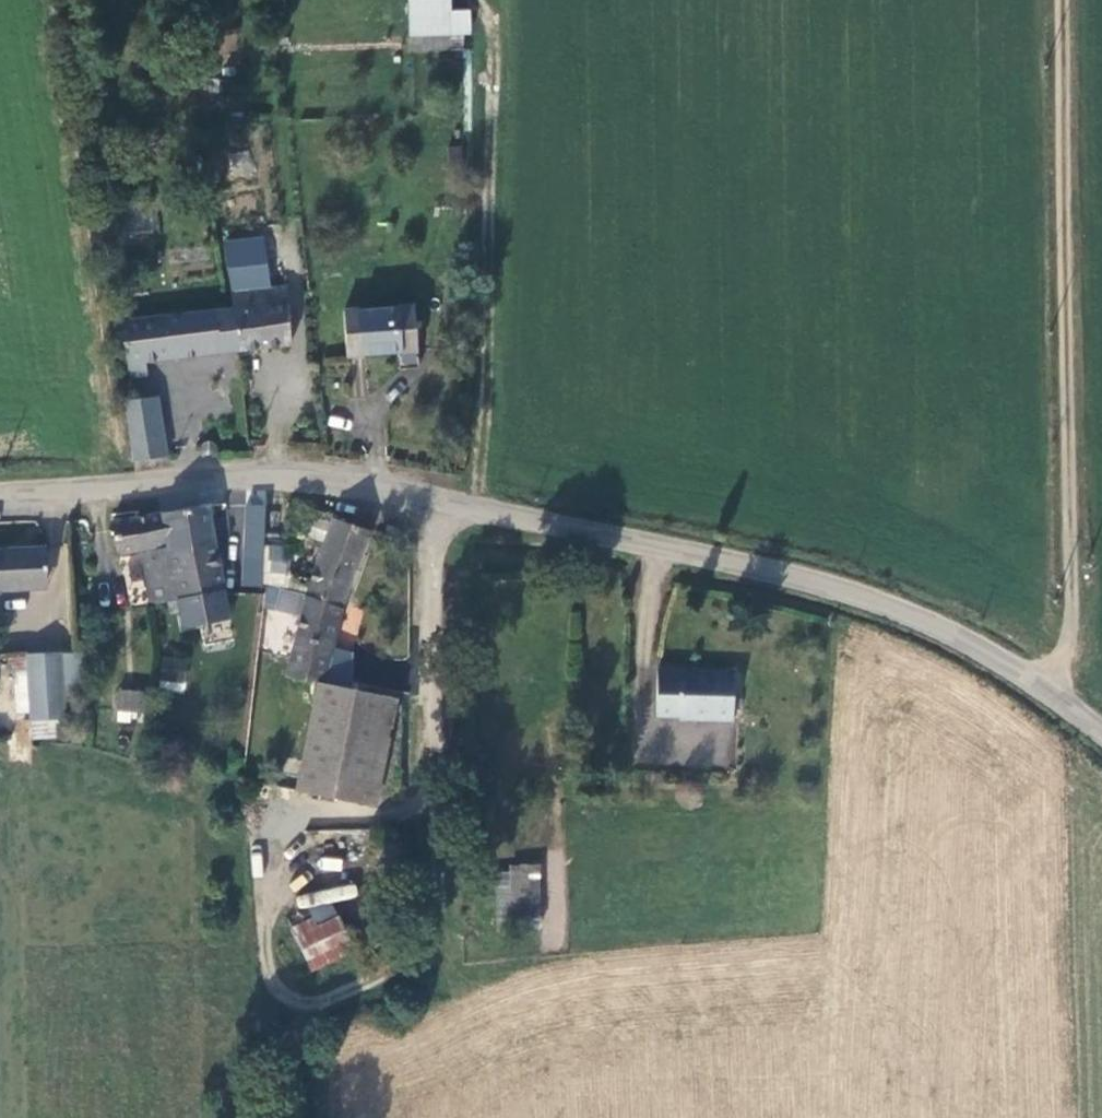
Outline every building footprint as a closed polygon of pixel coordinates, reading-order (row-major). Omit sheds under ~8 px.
[(456,19),(416,19),(414,37),(455,37),(456,19)] [(251,150),(227,152),(229,177),(253,175),(251,150)] [(156,232),(157,214),(134,212),(133,230),(156,232)] [(269,241),(231,246),(237,290),(275,286),(269,241)] [(244,346),(300,342),(294,284),(275,286),(237,290),(239,309),(244,346)] [(418,345),(414,298),(347,305),(350,350),(418,345)] [(244,346),(239,309),(132,320),(137,370),(153,368),(152,355),(244,346)] [(168,450),(161,391),(129,394),(135,454),(168,450)] [(199,450),(202,453),(212,453),(213,449),(214,444),(212,439),(206,436),(201,438),(198,443),(199,450)] [(217,587),(209,501),(162,507),(176,590),(217,587)] [(260,560),(265,507),(246,505),(241,558),(260,560)] [(142,549),(147,595),(176,590),(162,507),(112,520),(115,554),(142,549)] [(325,681),(329,682),(355,587),(375,530),(336,516),(311,592),(291,670),(325,681)] [(0,554),(0,597),(2,597),(1,581),(46,577),(46,551),(0,554)] [(65,649),(47,651),(49,715),(71,714),(65,649)] [(35,716),(49,715),(47,651),(33,652),(35,716)] [(325,681),(295,786),(359,802),(384,700),(329,682),(325,681)] [(660,732),(738,738),(739,689),(666,683),(660,732)] [(116,688),(114,717),(142,719),(144,690),(116,688)] [(530,925),(529,872),(503,873),(507,924),(530,925)] [(287,923),(310,972),(355,952),(332,903),(287,923)]
